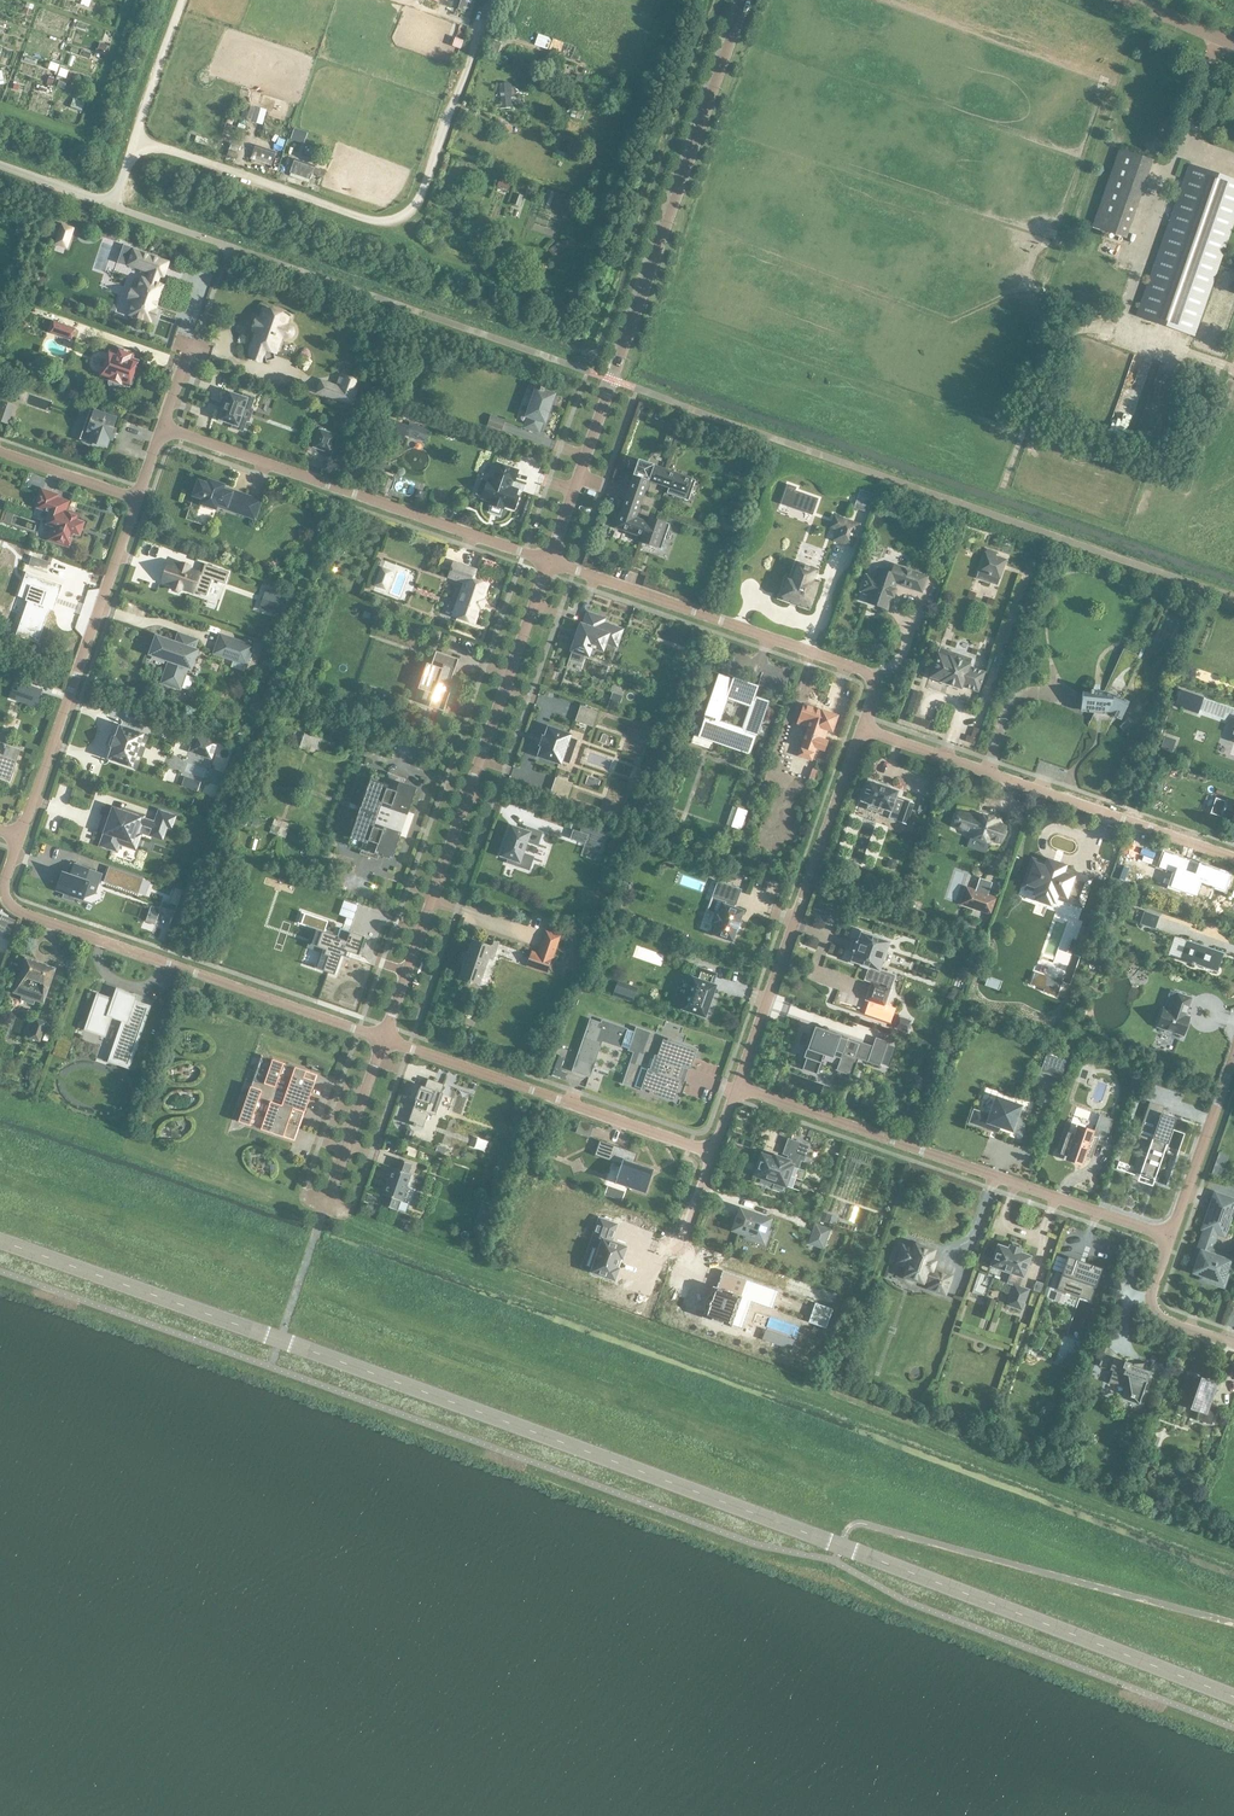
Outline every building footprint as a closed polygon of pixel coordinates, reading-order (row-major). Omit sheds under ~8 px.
[(458,9),(465,12),(469,0),(461,0),(458,9)] [(494,41),(490,53),(498,56),(502,44),(494,41)] [(501,84),(503,109),(512,109),(510,83),(501,84)] [(276,154),(255,147),(251,159),(271,166),(276,154)] [(1126,238),(1153,161),(1120,149),(1093,226),(1126,238)] [(311,180),(315,167),(294,160),(290,173),(291,173),(290,175),(310,182),(310,180),(311,180)] [(1233,223),(1233,180),(1189,165),(1137,315),(1195,336),(1233,223)] [(515,193),(511,204),(520,207),(524,196),(515,193)] [(20,223),(16,234),(23,236),(26,225),(20,223)] [(62,225),(56,244),(66,247),(73,229),(62,225)] [(125,246),(120,262),(151,273),(149,279),(142,277),(138,290),(131,288),(127,300),(134,302),(129,315),(151,322),(152,320),(154,321),(158,309),(156,309),(164,285),(158,283),(160,276),(164,277),(169,262),(125,246)] [(281,336),(285,337),(286,338),(287,338),(288,338),(290,338),(291,337),(291,336),(292,336),(293,335),(293,334),(294,333),(294,332),(294,331),(294,330),(293,329),(293,328),(292,327),(291,326),(290,325),(285,324),(288,318),(283,316),(283,314),(278,312),(277,314),(265,310),(261,319),(258,318),(254,330),(257,331),(256,335),(255,337),(254,339),(254,341),(253,345),(252,357),(261,361),(265,349),(269,351),(269,350),(275,353),(280,338),(281,338),(281,336)] [(55,321),(51,333),(52,333),(52,332),(57,334),(56,335),(71,340),(75,328),(55,321)] [(118,348),(117,352),(116,353),(110,351),(101,376),(107,379),(110,380),(109,382),(110,385),(111,387),(116,388),(118,388),(120,386),(120,384),(123,385),(123,384),(130,386),(130,384),(132,385),(135,378),(133,377),(133,376),(134,376),(136,372),(135,372),(139,361),(132,359),(134,353),(118,348)] [(357,380),(342,375),(338,386),(333,385),(329,396),(352,404),(357,389),(354,388),(357,380)] [(549,410),(548,410),(550,406),(550,405),(554,395),(544,391),(545,388),(541,387),(540,390),(537,389),(527,416),(529,416),(525,427),(539,432),(543,421),(545,422),(548,411),(549,410)] [(233,425),(232,428),(243,432),(247,420),(242,418),(246,407),(251,409),(255,397),(244,393),(243,396),(230,392),(229,391),(229,392),(226,402),(225,402),(225,403),(224,403),(225,404),(224,408),(223,408),(223,409),(223,410),(220,419),(219,419),(219,420),(220,421),(220,420),(233,425)] [(1199,394),(1194,408),(1203,412),(1208,398),(1199,394)] [(13,410),(6,408),(6,406),(5,406),(6,404),(7,404),(7,403),(1,401),(0,405),(0,421),(9,424),(13,410)] [(91,432),(88,443),(98,446),(98,444),(107,447),(110,438),(113,439),(116,430),(113,429),(117,418),(95,411),(94,414),(91,412),(86,427),(89,428),(88,431),(91,432)] [(491,415),(488,426),(494,428),(496,425),(502,427),(505,420),(491,415)] [(397,422),(395,428),(406,432),(405,435),(417,439),(419,433),(428,436),(430,430),(409,423),(408,426),(397,422)] [(338,435),(320,429),(313,447),(332,453),(338,435)] [(668,430),(666,437),(674,439),(676,433),(668,430)] [(633,475),(634,475),(615,528),(637,535),(642,520),(636,518),(649,481),(659,484),(664,469),(654,465),(639,459),(633,475)] [(489,480),(483,498),(493,501),(490,511),(500,515),(503,505),(514,509),(518,497),(516,496),(518,490),(509,487),(510,483),(511,483),(511,482),(512,482),(513,479),(515,480),(518,471),(498,463),(492,481),(489,480)] [(696,480),(664,469),(659,484),(669,488),(667,493),(688,501),(696,480)] [(225,485),(209,480),(208,483),(199,480),(193,495),(203,499),(201,504),(216,509),(218,504),(241,512),(246,497),(223,489),(225,485)] [(778,504),(809,515),(815,499),(792,491),(793,488),(785,485),(778,504)] [(66,510),(69,501),(58,497),(59,495),(42,489),(36,507),(52,512),(48,524),(53,526),(48,539),(69,547),(74,533),(80,535),(84,523),(76,520),(77,518),(70,515),(71,512),(66,510)] [(670,524),(650,517),(648,522),(642,520),(637,535),(643,537),(641,542),(656,548),(659,539),(664,541),(670,524)] [(860,525),(844,520),(837,540),(853,545),(860,525)] [(736,536),(727,534),(723,543),(733,546),(736,536)] [(1006,560),(986,553),(979,571),(988,574),(987,574),(989,575),(989,574),(990,575),(991,576),(991,575),(1000,578),(1006,560)] [(33,557),(30,566),(48,573),(51,564),(33,557)] [(941,560),(937,567),(945,571),(949,565),(941,560)] [(170,562),(163,581),(173,585),(173,587),(173,588),(174,590),(176,591),(178,591),(180,591),(181,590),(182,588),(193,592),(193,591),(206,596),(212,579),(226,584),(230,572),(205,564),(202,574),(189,569),(190,566),(181,563),(180,566),(170,562)] [(476,570),(454,562),(449,577),(465,582),(458,601),(457,601),(452,616),(457,618),(457,617),(475,623),(488,584),(473,579),(476,570)] [(804,567),(798,564),(794,575),(792,580),(788,579),(781,597),(791,600),(792,599),(799,602),(798,603),(809,606),(817,583),(812,581),(816,571),(809,568),(809,567),(805,565),(804,567)] [(886,608),(890,597),(894,598),(897,588),(893,587),(895,582),(901,584),(900,586),(905,587),(906,586),(922,591),(927,577),(895,565),(892,574),(879,569),(875,579),(868,577),(866,581),(864,586),(863,591),(870,593),(867,601),(886,608)] [(383,569),(379,578),(390,582),(393,573),(383,569)] [(17,634),(16,635),(38,643),(38,642),(36,641),(38,634),(40,634),(50,604),(51,604),(58,584),(62,585),(63,584),(27,572),(26,573),(36,576),(33,586),(31,585),(26,600),(33,603),(29,614),(27,613),(22,628),(20,627),(18,635),(17,634)] [(280,615),(286,597),(272,592),(266,610),(280,615)] [(584,625),(581,624),(570,658),(582,662),(584,654),(588,656),(591,648),(596,649),(596,648),(603,650),(608,635),(619,638),(622,630),(603,623),(604,619),(588,613),(584,625)] [(263,628),(256,626),(254,632),(261,634),(263,628)] [(157,637),(151,654),(153,655),(154,653),(168,659),(168,660),(170,660),(163,682),(180,688),(189,691),(194,678),(185,674),(187,666),(191,668),(197,651),(193,649),(197,640),(180,634),(178,638),(179,639),(177,644),(157,637)] [(252,646),(221,635),(215,653),(235,659),(235,658),(246,662),(246,663),(252,646)] [(1140,656),(1122,648),(1102,693),(1092,692),(1093,690),(1090,689),(1089,692),(1082,692),(1080,712),(1108,714),(1120,719),(1128,701),(1121,698),(1140,656)] [(446,680),(451,682),(459,659),(436,651),(431,664),(427,663),(418,688),(434,694),(429,706),(444,711),(452,687),(445,684),(446,680)] [(962,686),(978,692),(985,672),(969,666),(972,658),(957,653),(955,659),(949,657),(938,653),(930,677),(941,681),(941,682),(961,689),(962,686)] [(265,658),(263,664),(271,666),(273,660),(265,658)] [(726,677),(710,672),(694,720),(702,723),(700,728),(694,727),(689,741),(708,748),(712,739),(748,751),(758,723),(755,722),(756,719),(759,720),(766,700),(758,698),(757,700),(752,698),(753,696),(739,691),(742,683),(731,679),(729,684),(724,682),(726,677)] [(17,689),(16,690),(17,691),(14,700),(35,707),(41,689),(19,681),(16,688),(17,689)] [(1175,706),(1198,714),(1203,698),(1181,690),(1175,706)] [(611,695),(608,705),(618,709),(621,698),(611,695)] [(837,716),(803,704),(799,718),(810,722),(808,727),(807,726),(807,727),(808,727),(801,748),(815,752),(816,748),(825,751),(828,741),(824,739),(825,739),(828,729),(832,731),(837,716)] [(580,705),(575,720),(591,725),(596,711),(580,705)] [(1108,727),(1091,719),(1088,727),(1105,735),(1108,727)] [(1128,721),(1121,728),(1124,731),(1130,724),(1128,721)] [(120,727),(117,737),(115,737),(112,747),(113,747),(110,757),(109,758),(111,759),(131,766),(133,766),(133,765),(143,735),(144,734),(142,734),(122,727),(122,726),(121,726),(120,727)] [(538,756),(539,757),(539,756),(560,764),(561,764),(561,763),(562,760),(569,763),(573,751),(566,749),(571,735),(571,734),(570,734),(550,727),(548,726),(548,727),(545,737),(544,736),(543,736),(542,737),(540,744),(539,745),(540,746),(541,745),(542,746),(539,755),(538,755),(538,756)] [(216,741),(197,734),(196,734),(195,735),(196,735),(190,750),(190,751),(191,752),(211,758),(210,758),(212,759),(212,758),(217,743),(218,742),(216,741)] [(322,740),(307,735),(301,749),(317,755),(322,740)] [(1164,741),(1161,748),(1171,751),(1173,744),(1164,741)] [(11,782),(17,763),(15,762),(19,750),(7,746),(6,748),(4,754),(0,753),(0,778),(11,782)] [(397,775),(388,772),(387,777),(373,773),(348,844),(362,849),(360,854),(369,857),(379,828),(374,827),(379,812),(383,802),(387,804),(397,775)] [(406,779),(397,775),(387,804),(392,806),(391,809),(408,815),(417,788),(404,783),(406,779)] [(588,776),(585,783),(597,787),(599,780),(588,776)] [(555,778),(550,792),(566,798),(571,784),(555,778)] [(888,787),(889,787),(886,786),(885,786),(881,785),(881,784),(878,783),(878,784),(869,781),(869,780),(868,780),(868,781),(861,800),(861,801),(869,804),(867,809),(882,814),(883,809),(891,811),(890,811),(891,812),(891,811),(894,803),(903,806),(897,821),(906,824),(914,802),(905,799),(904,802),(895,799),(898,792),(898,791),(898,790),(898,791),(888,787)] [(1226,800),(1221,817),(1231,821),(1230,823),(1233,824),(1233,803),(1226,800)] [(734,807),(728,824),(741,828),(747,812),(747,811),(734,807)] [(135,848),(140,835),(135,833),(139,822),(155,827),(152,834),(162,838),(167,825),(171,827),(175,817),(160,811),(156,824),(140,818),(141,815),(124,809),(123,812),(114,809),(102,845),(117,850),(119,842),(135,848)] [(957,820),(955,825),(973,834),(969,846),(986,852),(990,840),(1000,842),(1005,827),(997,823),(997,821),(994,820),(994,819),(993,821),(988,819),(989,817),(988,817),(978,815),(978,816),(960,812),(958,817),(957,817),(956,820),(957,820)] [(293,825),(278,820),(272,835),(288,840),(293,825)] [(573,830),(570,838),(584,843),(584,844),(599,849),(605,833),(582,825),(580,832),(573,830)] [(529,832),(511,826),(511,827),(508,837),(507,837),(507,838),(506,843),(505,843),(505,845),(502,854),(501,854),(501,856),(502,856),(509,858),(507,862),(529,870),(534,857),(523,853),(527,841),(538,845),(543,832),(531,828),(529,832)] [(402,833),(384,827),(383,830),(379,828),(369,857),(378,860),(379,855),(392,860),(402,833)] [(904,832),(901,839),(912,843),(915,836),(904,832)] [(1034,862),(1025,888),(1037,892),(1037,893),(1054,899),(1054,898),(1066,902),(1067,899),(1081,903),(1089,881),(1062,871),(1064,867),(1050,862),(1048,867),(1034,862)] [(63,872),(56,890),(64,893),(63,897),(73,901),(75,897),(83,899),(89,882),(99,885),(103,873),(75,863),(71,874),(63,872)] [(110,865),(105,880),(139,892),(144,877),(110,865)] [(1202,881),(1201,884),(1211,888),(1212,885),(1223,889),(1224,889),(1224,888),(1225,885),(1226,885),(1227,885),(1226,884),(1227,880),(1228,880),(1227,879),(1228,876),(1229,876),(1229,875),(1228,875),(1211,869),(1212,868),(1211,868),(1211,869),(1206,868),(1207,866),(1206,866),(1206,867),(1200,865),(1199,865),(1199,866),(1198,869),(1197,869),(1196,869),(1197,870),(1196,874),(1195,874),(1196,875),(1195,878),(1194,878),(1194,879),(1195,879),(1202,881)] [(728,867),(725,874),(742,880),(745,872),(728,867)] [(633,896),(637,884),(626,879),(622,890),(633,896)] [(965,887),(960,902),(989,912),(994,897),(987,894),(991,883),(980,879),(976,891),(965,887)] [(741,889),(718,882),(713,897),(727,901),(725,905),(724,904),(721,914),(716,912),(712,923),(713,923),(710,932),(714,934),(732,941),(736,931),(737,930),(740,922),(740,921),(739,921),(743,911),(733,908),(735,904),(736,904),(741,889)] [(163,901),(161,907),(175,912),(177,906),(163,901)] [(1161,916),(1144,910),(1144,911),(1146,912),(1141,924),(1140,923),(1140,924),(1156,930),(1156,929),(1155,928),(1159,916),(1160,917),(1161,916)] [(319,969),(335,974),(342,955),(346,957),(348,951),(359,955),(366,937),(341,928),(338,936),(325,931),(329,921),(302,912),(301,912),(305,914),(301,923),(298,922),(298,923),(316,929),(311,944),(326,950),(319,969)] [(560,936),(546,931),(539,953),(532,951),(527,965),(548,972),(560,936)] [(851,960),(851,961),(852,961),(861,964),(860,966),(875,971),(872,977),(875,978),(873,982),(872,982),(866,1000),(869,1001),(865,1013),(890,1022),(895,1009),(885,1005),(891,989),(888,988),(889,987),(886,986),(886,987),(883,986),(888,973),(879,970),(883,960),(884,961),(887,952),(886,952),(889,942),(889,943),(889,942),(888,941),(880,938),(880,937),(871,934),(871,935),(862,932),(861,932),(861,933),(858,942),(856,942),(854,950),(855,951),(852,960),(851,960)] [(498,942),(490,939),(488,944),(474,939),(469,952),(468,952),(463,964),(465,965),(460,978),(467,980),(466,982),(471,984),(472,982),(479,984),(488,958),(492,959),(498,942)] [(1218,972),(1217,971),(1220,963),(1221,958),(1220,957),(1222,953),(1224,954),(1225,953),(1187,940),(1186,940),(1188,941),(1181,959),(1180,958),(1180,959),(1191,963),(1190,964),(1195,966),(1196,965),(1218,972)] [(23,994),(23,996),(21,1000),(34,1004),(36,998),(42,1001),(43,1001),(44,1000),(54,970),(55,969),(53,968),(53,969),(45,966),(45,965),(44,965),(43,966),(37,964),(38,963),(36,962),(36,963),(28,960),(28,959),(27,959),(26,960),(27,960),(16,990),(15,992),(17,992),(23,994)] [(716,974),(700,968),(697,976),(699,976),(698,979),(693,977),(692,979),(683,1007),(682,1008),(683,1009),(704,1016),(705,1016),(705,1015),(709,1005),(715,987),(716,985),(711,984),(712,981),(713,981),(716,974)] [(618,982),(613,996),(632,1002),(636,989),(618,982)] [(185,988),(182,998),(195,1002),(198,992),(185,988)] [(99,996),(87,1028),(104,1034),(111,1014),(125,1019),(111,1060),(128,1066),(148,1007),(132,1001),(134,997),(118,991),(115,1001),(99,996)] [(1157,1026),(1183,1035),(1190,1017),(1185,1015),(1186,1011),(1187,1011),(1192,998),(1177,992),(1171,1010),(1164,1008),(1157,1026)] [(907,1031),(911,1019),(900,1015),(896,1027),(907,1031)] [(40,1040),(46,1022),(37,1019),(31,1037),(40,1040)] [(591,1020),(577,1059),(589,1063),(594,1048),(592,1047),(594,1042),(595,1038),(597,1039),(602,1024),(601,1024),(591,1020)] [(595,1038),(594,1042),(600,1045),(602,1038),(640,1051),(642,1052),(637,1065),(631,1063),(624,1082),(649,1091),(649,1092),(650,1092),(652,1093),(653,1093),(673,1099),(680,1080),(682,1081),(687,1067),(689,1068),(696,1049),(671,1040),(671,1039),(670,1040),(668,1039),(669,1038),(668,1038),(667,1039),(635,1028),(634,1033),(602,1022),(601,1024),(602,1024),(597,1039),(595,1038)] [(855,1057),(859,1044),(848,1040),(849,1037),(850,1038),(850,1037),(837,1033),(838,1034),(837,1036),(815,1028),(815,1029),(816,1030),(810,1048),(807,1047),(803,1058),(806,1059),(802,1070),(817,1075),(824,1053),(840,1059),(836,1070),(835,1070),(835,1071),(854,1077),(854,1076),(853,1076),(859,1059),(862,1060),(862,1059),(855,1057)] [(880,1066),(889,1042),(876,1037),(868,1061),(866,1061),(881,1067),(882,1066),(880,1066)] [(59,1042),(55,1053),(60,1055),(64,1044),(59,1042)] [(248,1093),(243,1108),(239,1119),(239,1121),(249,1125),(249,1124),(273,1133),(283,1136),(295,1140),(295,1139),(296,1139),(300,1128),(299,1128),(300,1126),(304,1115),(304,1113),(305,1113),(309,1102),(308,1102),(313,1088),(318,1076),(317,1076),(318,1074),(306,1070),(296,1067),(262,1055),(261,1056),(257,1067),(257,1069),(256,1069),(253,1080),(252,1082),(248,1093)] [(1066,1061),(1047,1055),(1042,1071),(1060,1077),(1066,1061)] [(414,1106),(409,1122),(423,1127),(428,1112),(436,1115),(443,1093),(442,1092),(444,1084),(428,1078),(425,1087),(421,1085),(417,1097),(419,1098),(416,1107),(414,1106)] [(1020,1106),(997,1098),(991,1115),(974,1110),(970,1122),(991,1130),(993,1126),(1000,1128),(1000,1126),(1021,1133),(1026,1121),(1016,1118),(1020,1106)] [(1138,1136),(1151,1141),(1152,1141),(1154,1141),(1142,1174),(1145,1175),(1145,1176),(1153,1178),(1154,1179),(1171,1129),(1172,1129),(1175,1118),(1162,1113),(1164,1106),(1150,1101),(1144,1118),(1139,1134),(1138,1134),(1138,1136)] [(888,1108),(876,1105),(872,1115),(884,1119),(888,1108)] [(1093,1134),(1094,1130),(1077,1125),(1074,1134),(1068,1132),(1060,1154),(1066,1156),(1065,1159),(1082,1165),(1085,1156),(1091,1158),(1101,1132),(1108,1134),(1113,1119),(1100,1115),(1093,1134)] [(592,1139),(596,1127),(582,1123),(578,1134),(592,1139)] [(408,1128),(405,1138),(410,1140),(413,1129),(408,1128)] [(621,1164),(617,1178),(615,1183),(646,1193),(654,1169),(634,1162),(638,1153),(593,1137),(593,1138),(600,1140),(594,1155),(621,1164)] [(781,1161),(762,1154),(758,1164),(756,1163),(753,1172),(755,1173),(755,1175),(775,1182),(773,1187),(783,1190),(784,1185),(786,1186),(793,1166),(798,1167),(801,1159),(804,1160),(809,1146),(791,1140),(786,1154),(789,1155),(787,1160),(782,1158),(781,1161)] [(439,1144),(437,1150),(444,1152),(446,1146),(439,1144)] [(420,1150),(407,1146),(404,1156),(416,1160),(420,1150)] [(386,1195),(383,1205),(396,1210),(397,1208),(407,1211),(414,1190),(407,1187),(411,1174),(409,1173),(412,1163),(399,1159),(395,1168),(393,1167),(390,1175),(389,1179),(388,1180),(383,1194),(386,1195)] [(1213,1169),(1211,1174),(1220,1177),(1222,1172),(1213,1169)] [(1232,1199),(1215,1194),(1210,1210),(1211,1210),(1208,1217),(1207,1217),(1203,1228),(1205,1229),(1198,1251),(1201,1252),(1194,1272),(1212,1278),(1211,1281),(1221,1285),(1225,1273),(1227,1274),(1232,1262),(1209,1254),(1216,1233),(1224,1235),(1231,1216),(1226,1215),(1232,1199)] [(486,1203),(482,1214),(493,1218),(497,1207),(486,1203)] [(769,1219),(741,1210),(734,1229),(747,1233),(746,1237),(765,1243),(769,1230),(766,1229),(769,1219)] [(822,1212),(820,1220),(828,1223),(831,1215),(822,1212)] [(597,1217),(589,1242),(600,1245),(591,1272),(615,1280),(620,1268),(617,1267),(621,1258),(623,1258),(627,1246),(612,1241),(618,1224),(597,1217)] [(818,1235),(825,1238),(822,1247),(828,1249),(834,1231),(821,1226),(818,1235)] [(945,1293),(951,1276),(933,1270),(933,1269),(932,1269),(931,1269),(934,1260),(931,1260),(934,1250),(926,1248),(925,1245),(921,1244),(918,1245),(916,1244),(914,1249),(903,1245),(897,1263),(908,1266),(905,1276),(907,1277),(908,1279),(913,1281),(915,1280),(923,1282),(924,1280),(930,1282),(928,1287),(945,1293)] [(1023,1277),(1031,1256),(1020,1252),(1021,1249),(1010,1245),(1009,1248),(998,1245),(991,1265),(1012,1273),(1008,1282),(1014,1284),(1008,1304),(1022,1309),(1028,1289),(1019,1286),(1022,1276),(1023,1277)] [(1068,1256),(1057,1289),(1058,1289),(1059,1285),(1081,1293),(1080,1297),(1091,1301),(1102,1268),(1068,1256)] [(703,1315),(702,1316),(704,1317),(704,1316),(730,1326),(730,1324),(742,1328),(751,1301),(771,1308),(772,1309),(772,1308),(772,1307),(778,1291),(779,1290),(777,1289),(723,1271),(722,1270),(722,1271),(716,1288),(714,1287),(713,1286),(712,1288),(709,1296),(708,1296),(708,1297),(705,1305),(705,1306),(706,1306),(703,1315)] [(815,1302),(808,1321),(825,1327),(832,1308),(815,1302)] [(789,1339),(785,1349),(790,1351),(794,1341),(789,1339)] [(1123,1360),(1106,1345),(1099,1365),(1110,1369),(1113,1370),(1109,1383),(1122,1384),(1131,1394),(1130,1396),(1133,1397),(1139,1404),(1150,1371),(1143,1368),(1145,1363),(1133,1363),(1133,1365),(1131,1364),(1131,1363),(1124,1360),(1124,1362),(1123,1361),(1123,1360)] [(1182,1388),(1195,1392),(1190,1408),(1199,1411),(1196,1419),(1211,1424),(1217,1408),(1209,1405),(1217,1383),(1200,1377),(1199,1380),(1186,1375),(1182,1388)]
